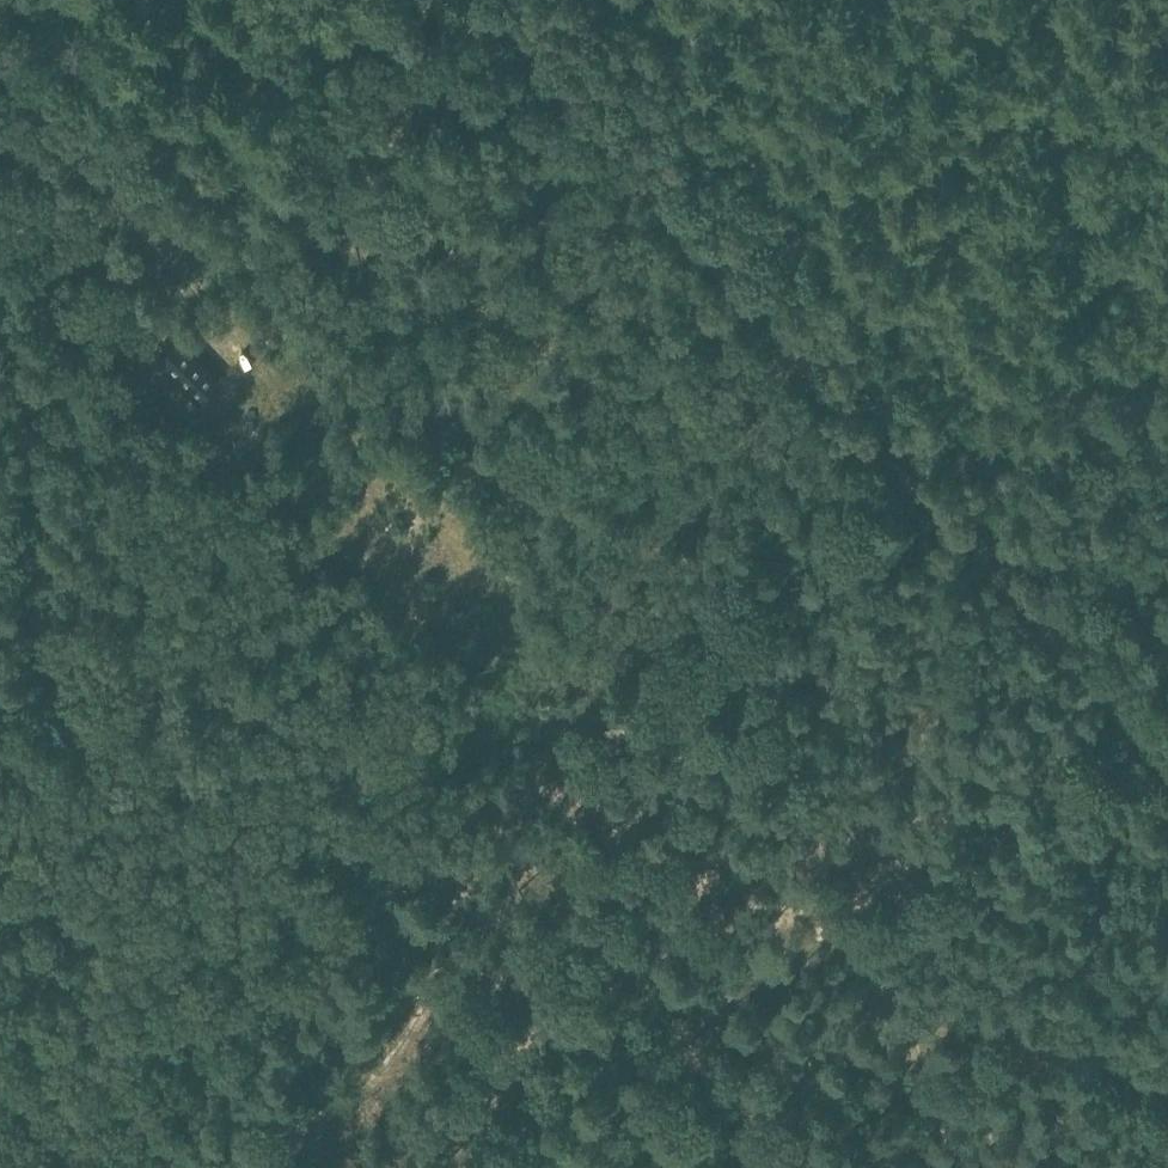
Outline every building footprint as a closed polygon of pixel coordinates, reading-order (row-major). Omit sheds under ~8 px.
[(159,362),(199,402),(222,379),(190,347),(186,351),(178,343),(159,362)]
